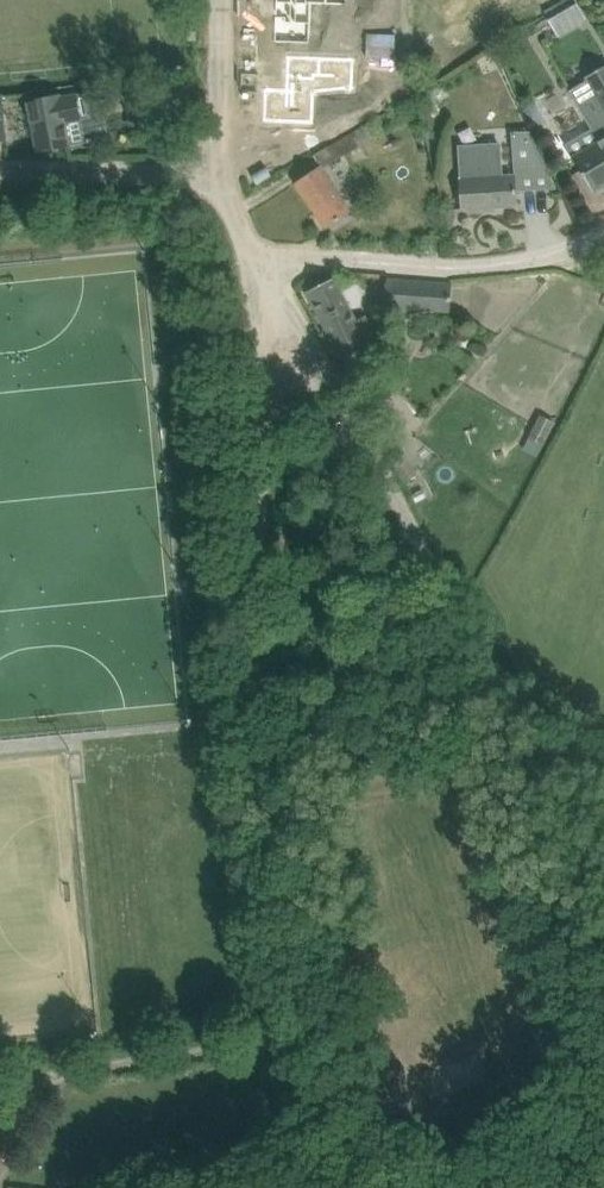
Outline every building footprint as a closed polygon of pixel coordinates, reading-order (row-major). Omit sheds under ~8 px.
[(272,42),(308,43),(309,3),(323,3),(324,0),(273,0),(272,42)] [(543,13),(552,32),(582,19),(574,0),(572,0),(543,13)] [(264,87),(262,121),(296,122),(297,91),(335,87),(337,57),(286,55),(285,88),(264,87)] [(586,77),(588,81),(570,92),(599,141),(572,157),(593,192),(603,185),(603,67),(586,77)] [(60,93),(27,100),(33,129),(37,152),(70,146),(66,123),(82,120),(78,96),(78,93),(61,97),(60,93)] [(131,114),(125,122),(133,129),(139,121),(131,114)] [(364,126),(314,156),(320,165),(322,168),(371,139),(364,126)] [(501,141),(457,144),(459,168),(461,209),(515,205),(514,189),(553,187),(540,158),(512,159),(513,173),(503,173),(501,141)] [(320,165),(294,182),(325,228),(351,211),(322,168),(320,165)] [(376,360),(368,346),(377,341),(364,316),(356,320),(333,277),(306,291),(350,373),(376,360)] [(384,306),(449,312),(452,283),(387,277),(384,306)] [(528,437),(543,445),(554,422),(540,414),(528,437)] [(377,428),(392,458),(402,454),(403,453),(387,422),(377,428)]
